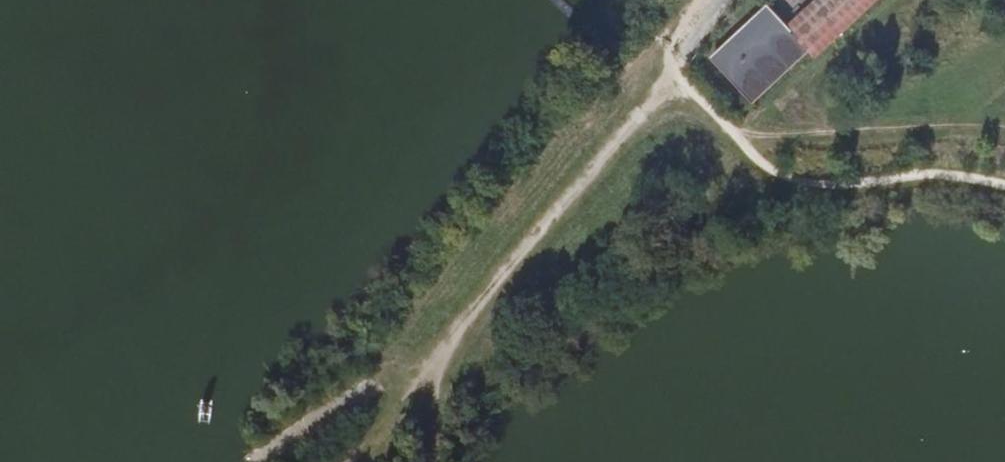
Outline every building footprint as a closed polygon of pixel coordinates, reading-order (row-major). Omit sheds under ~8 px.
[(710,58),(752,102),(808,52),(814,58),(876,0),(814,0),(786,27),(767,6),(710,58)]
